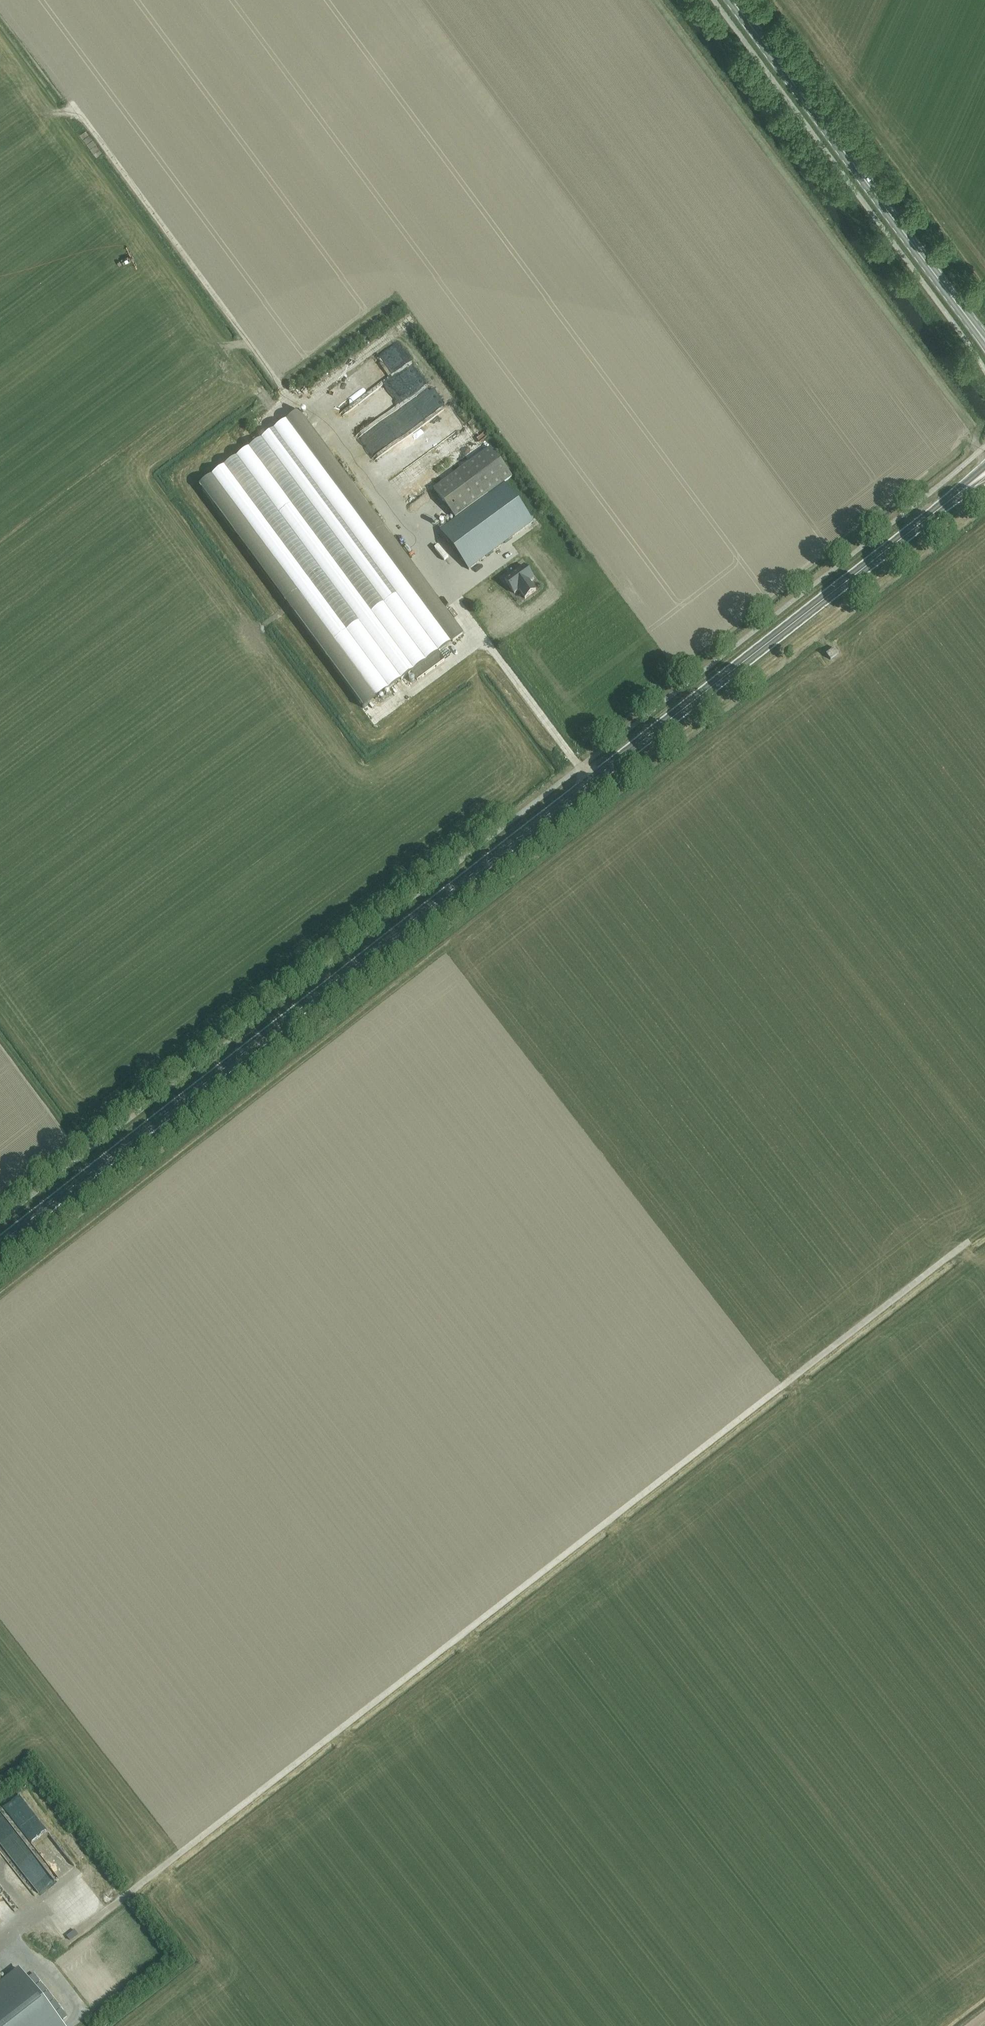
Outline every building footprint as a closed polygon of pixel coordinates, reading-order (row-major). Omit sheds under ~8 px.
[(411,672),(417,680),(445,660),(439,652),(463,634),(299,413),(200,487),(363,707),(411,672)] [(490,447),(434,489),(455,518),(504,482),(512,476),(490,447)] [(455,518),(439,530),(469,570),(533,522),(504,482),(455,518)] [(423,516),(427,524),(439,518),(435,510),(423,516)] [(534,579),(524,566),(504,580),(514,593),(519,590),(525,599),(536,590),(530,582),(534,579)] [(826,654),(830,660),(839,653),(835,648),(826,654)] [(32,1985),(20,1969),(0,1985),(0,2025),(64,2025),(32,1985)]
